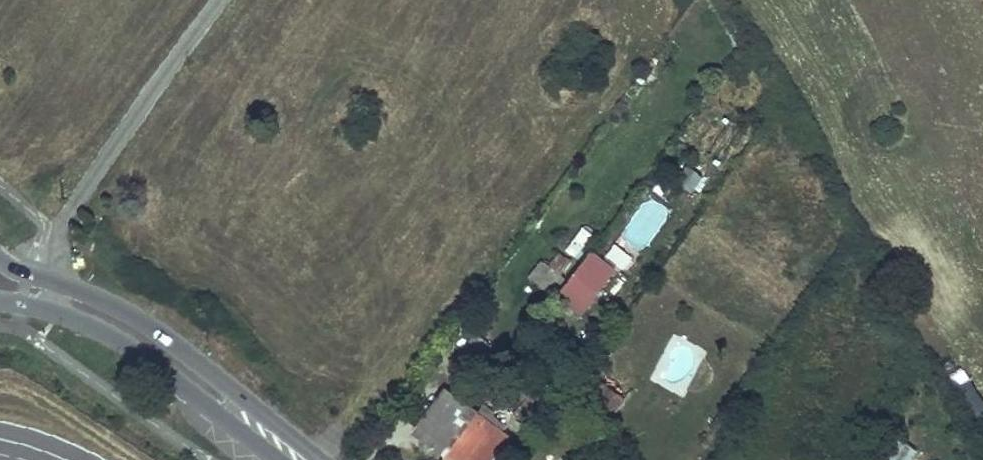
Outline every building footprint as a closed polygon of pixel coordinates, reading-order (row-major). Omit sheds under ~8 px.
[(576,257),(566,250),(557,264),(567,271),(576,257)] [(616,267),(597,252),(588,265),(565,296),(583,310),(616,267)] [(545,281),(557,264),(548,258),(537,274),(545,281)] [(555,288),(567,271),(557,264),(545,281),(555,288)] [(959,385),(977,420),(982,417),(982,398),(973,378),(959,385)] [(609,414),(621,397),(598,380),(586,398),(609,414)] [(482,408),(452,387),(421,425),(452,449),(482,408)] [(482,408),(494,418),(498,413),(486,403),(482,408)] [(482,408),(452,449),(466,459),(495,459),(515,433),(494,418),(482,408)] [(444,459),(466,459),(452,449),(444,459)]
